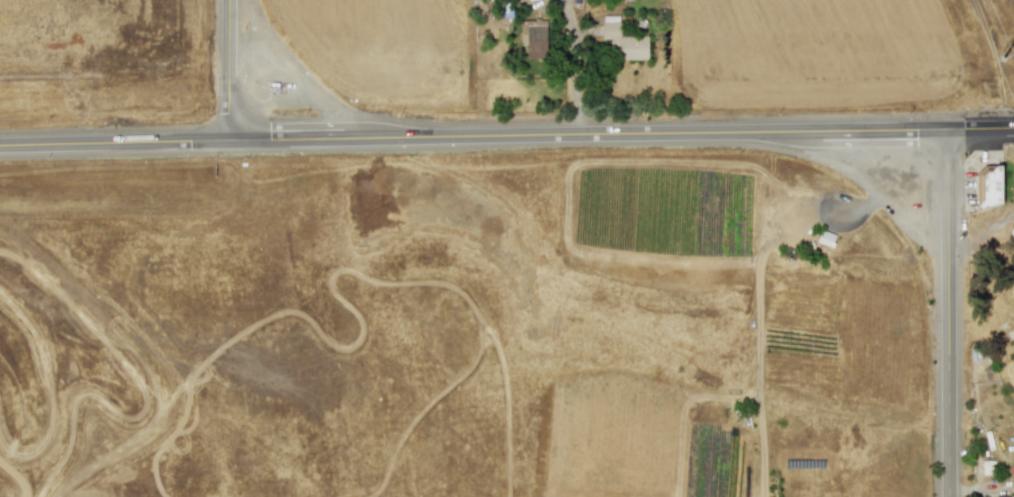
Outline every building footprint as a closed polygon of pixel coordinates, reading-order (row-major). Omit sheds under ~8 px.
[(616,60),(647,60),(647,36),(619,36),(619,15),(601,16),(601,39),(609,39),(609,48),(616,47),(616,60)] [(522,20),(524,58),(547,57),(545,19),(522,20)] [(979,207),(1001,206),(1000,168),(978,169),(979,207)] [(815,242),(831,247),(835,235),(819,230),(815,242)]
